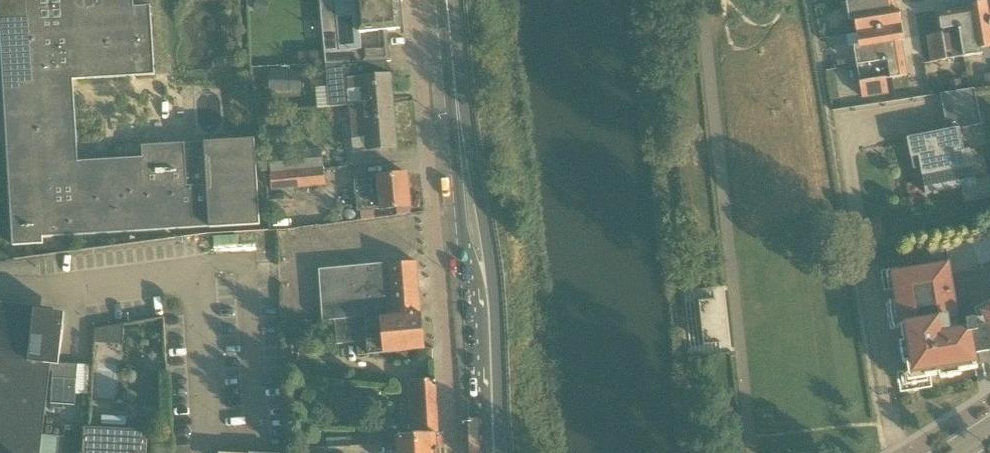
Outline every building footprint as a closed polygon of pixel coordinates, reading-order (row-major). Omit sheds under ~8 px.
[(142,146),(143,158),(78,161),(73,80),(154,75),(150,6),(134,7),(134,0),(0,0),(0,24),(13,246),(43,244),(43,237),(210,227),(210,228),(260,225),(255,139),(142,146)] [(253,10),(266,14),(270,1),(268,0),(257,0),(253,10)] [(389,46),(388,46),(380,47),(362,48),(361,33),(379,31),(387,31),(388,30),(400,29),(398,1),(402,1),(402,0),(320,0),(325,52),(336,51),(337,64),(387,62),(391,61),(389,46)] [(907,76),(902,40),(904,40),(900,11),(897,11),(895,0),(847,0),(850,20),(855,20),(859,46),(854,47),(863,98),(882,95),(888,94),(886,79),(907,76)] [(939,13),(942,34),(928,36),(932,62),(983,54),(982,48),(989,47),(989,2),(974,4),(974,7),(939,13)] [(322,35),(319,20),(307,22),(309,37),(322,35)] [(320,54),(299,55),(300,67),(321,66),(320,54)] [(387,62),(326,64),(330,107),(350,105),(393,101),(390,73),(388,73),(387,62)] [(301,94),(303,74),(271,72),(270,92),(301,94)] [(951,90),(962,89),(961,80),(950,81),(951,90)] [(962,187),(966,203),(989,198),(989,183),(989,179),(976,181),(969,150),(964,151),(960,129),(982,125),(975,89),(941,94),(948,130),(907,138),(911,158),(920,156),(927,192),(925,192),(926,194),(934,193),(934,195),(939,194),(939,192),(962,187)] [(352,139),(353,153),(367,151),(397,149),(393,101),(350,105),(352,139)] [(269,154),(271,171),(271,172),(324,168),(323,150),(269,154)] [(271,172),(271,174),(272,190),(326,186),(324,168),(271,172)] [(355,179),(356,196),(358,210),(361,210),(374,209),(381,208),(381,210),(397,208),(410,207),(411,207),(408,174),(355,179)] [(374,209),(361,210),(362,219),(375,218),(374,209)] [(975,369),(977,369),(975,354),(981,353),(983,363),(989,362),(989,303),(981,308),(986,319),(971,321),(973,332),(954,335),(952,320),(961,319),(954,272),(981,268),(968,244),(946,248),(949,266),(900,274),(899,268),(881,271),(882,277),(882,281),(883,281),(885,291),(896,289),(898,301),(887,303),(888,314),(888,319),(889,319),(891,330),(902,328),(904,343),(901,343),(902,351),(901,351),(902,357),(903,357),(904,364),(907,363),(909,370),(897,372),(899,379),(898,379),(899,383),(901,392),(914,390),(914,391),(918,390),(932,387),(931,376),(940,375),(941,378),(948,377),(948,378),(954,377),(954,376),(961,375),(961,372),(975,369)] [(417,261),(389,264),(389,263),(319,269),(323,321),(335,320),(355,318),(357,342),(359,356),(425,350),(422,314),(421,314),(417,261)] [(43,436),(51,363),(54,340),(62,341),(64,324),(56,323),(56,319),(0,312),(0,452),(41,452),(43,436)] [(355,318),(335,320),(337,344),(357,342),(355,318)] [(121,398),(123,327),(97,326),(95,397),(121,398)] [(77,379),(53,377),(51,405),(76,406),(77,390),(77,379)] [(395,437),(439,434),(435,379),(409,381),(412,435),(398,436),(397,435),(395,435),(395,437)] [(147,431),(85,427),(84,452),(146,452),(147,431)] [(396,452),(437,452),(437,448),(444,448),(443,434),(439,434),(395,437),(395,435),(383,436),(384,446),(396,445),(396,452)] [(58,437),(43,436),(41,452),(57,452),(58,437)] [(170,448),(170,443),(152,442),(152,452),(169,452),(170,448)]
